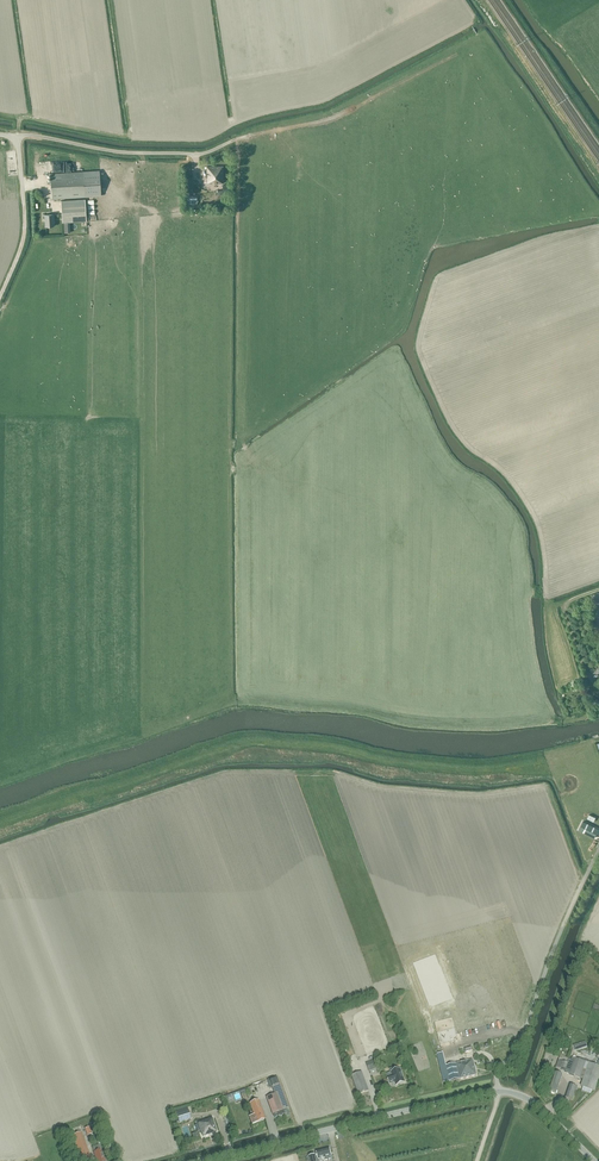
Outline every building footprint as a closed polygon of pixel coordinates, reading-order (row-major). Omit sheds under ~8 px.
[(223,183),(223,166),(206,166),(206,183),(223,183)] [(99,170),(83,171),(50,173),(51,198),(101,195),(99,170)] [(86,221),(85,199),(61,200),(62,222),(86,221)] [(46,226),(53,226),(53,214),(44,214),(44,219),(45,219),(46,226)] [(595,838),(598,829),(598,828),(583,820),(579,829),(595,838)] [(441,1053),(437,1054),(440,1068),(444,1083),(460,1079),(458,1073),(462,1072),(462,1070),(470,1068),(469,1065),(470,1065),(469,1061),(456,1064),(446,1066),(444,1067),(441,1053)] [(556,1067),(556,1068),(557,1067),(565,1070),(570,1059),(560,1056),(556,1067)] [(380,1067),(377,1059),(366,1063),(369,1072),(380,1067)] [(568,1074),(583,1080),(581,1087),(583,1087),(581,1091),(590,1094),(591,1090),(595,1091),(598,1079),(598,1067),(586,1062),(585,1063),(574,1059),(569,1072),(568,1074)] [(462,1072),(458,1073),(460,1079),(476,1075),(473,1060),(469,1061),(470,1065),(469,1065),(470,1068),(462,1070),(462,1072)] [(390,1069),(393,1076),(388,1078),(390,1084),(395,1082),(396,1086),(405,1082),(400,1069),(397,1070),(396,1067),(390,1069)] [(359,1095),(369,1091),(362,1072),(352,1076),(359,1095)] [(555,1094),(562,1075),(555,1072),(548,1092),(555,1094)] [(288,1108),(282,1092),(277,1079),(270,1081),(274,1094),(266,1097),(273,1114),(283,1110),(282,1110),(288,1108)] [(569,1084),(565,1097),(572,1100),(577,1087),(569,1084)] [(259,1100),(250,1103),(254,1114),(249,1116),(252,1124),(257,1122),(266,1119),(259,1100)] [(179,1123),(191,1119),(189,1111),(176,1115),(179,1123)] [(199,1124),(203,1137),(216,1132),(212,1118),(203,1121),(203,1122),(199,1124)] [(81,1132),(69,1137),(75,1152),(79,1151),(83,1160),(86,1160),(91,1159),(81,1132)] [(99,1145),(92,1148),(94,1153),(97,1160),(105,1160),(101,1150),(99,1145)] [(317,1155),(313,1156),(309,1157),(310,1160),(319,1160),(318,1159),(325,1158),(326,1160),(331,1159),(330,1156),(331,1156),(329,1149),(316,1152),(317,1155)]
